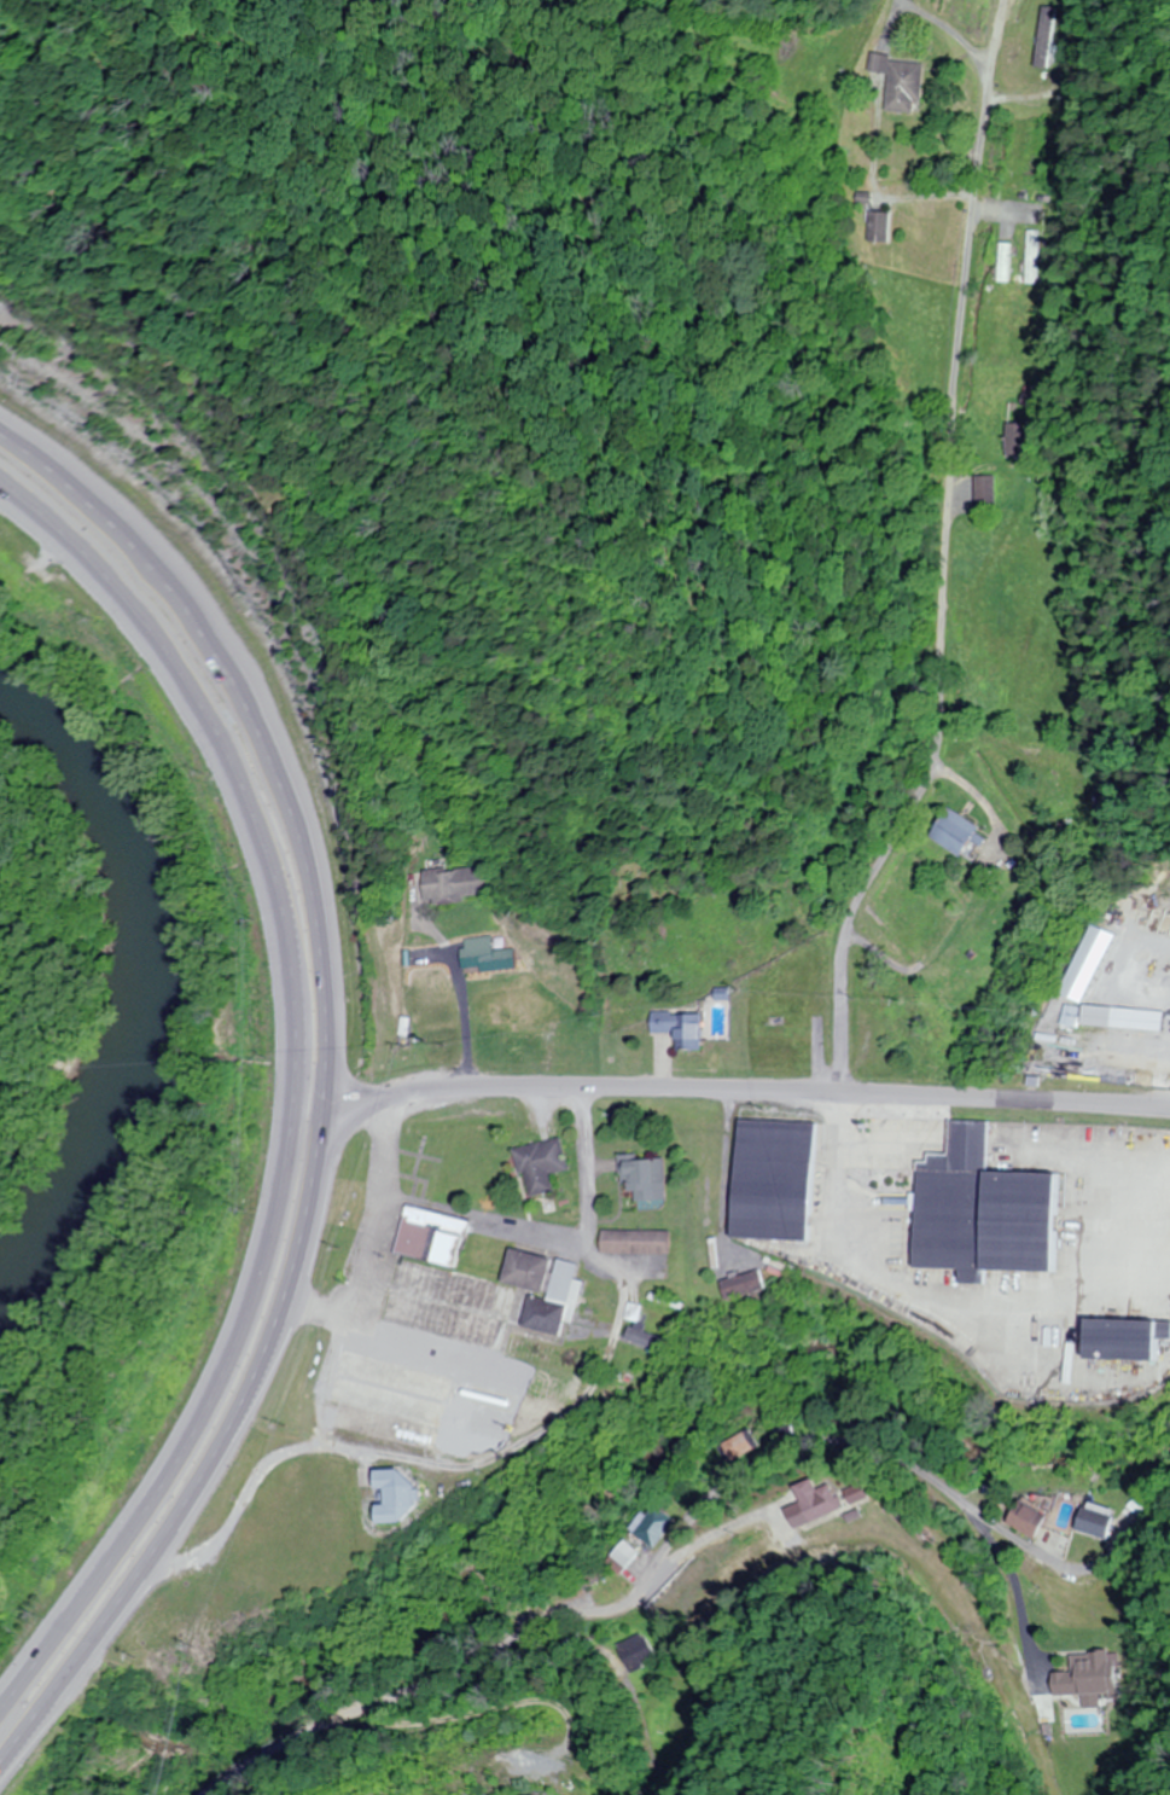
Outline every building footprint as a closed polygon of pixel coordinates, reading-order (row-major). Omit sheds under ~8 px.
[(1049,69),(1053,8),(1040,7),(1036,68),(1049,69)] [(925,61),(869,57),(868,72),(888,74),(885,111),(921,113),(925,61)] [(869,242),(889,242),(889,212),(869,212),(869,242)] [(1039,284),(1039,231),(1026,231),(1026,284),(1039,284)] [(1009,243),(999,243),(999,281),(1009,281),(1009,243)] [(1006,457),(1027,457),(1027,444),(1034,444),(1034,419),(1006,419),(1006,457)] [(994,476),(974,476),(974,501),(994,501),(994,476)] [(958,856),(976,826),(944,807),(926,838),(958,856)] [(421,869),(422,901),(484,898),(482,867),(421,869)] [(460,939),(461,972),(512,970),(512,949),(491,950),(490,937),(460,939)] [(1091,981),(1095,963),(1076,958),(1072,976),(1091,981)] [(1082,1008),(1068,1005),(1064,1025),(1078,1027),(1082,1008)] [(1163,1032),(1164,1012),(1085,1006),(1083,1026),(1163,1032)] [(700,1012),(649,1013),(650,1034),(674,1034),(674,1051),(700,1051),(700,1012)] [(817,1242),(820,1123),(740,1121),(736,1239),(817,1242)] [(1063,1174),(993,1173),(994,1122),(957,1121),(956,1155),(933,1154),(933,1162),(923,1162),(920,1269),(967,1270),(966,1284),(991,1285),(991,1271),(1060,1273),(1063,1174)] [(515,1148),(525,1199),(553,1193),(549,1175),(568,1172),(562,1139),(515,1148)] [(668,1201),(667,1156),(622,1157),(623,1193),(635,1192),(635,1202),(668,1201)] [(365,1319),(503,1351),(510,1322),(563,1335),(566,1322),(603,1331),(613,1288),(576,1279),(579,1264),(557,1259),(557,1260),(512,1249),(504,1282),(459,1271),(471,1222),(409,1207),(395,1264),(379,1260),(365,1319)] [(672,1254),(672,1231),(602,1231),(602,1254),(672,1254)] [(727,1298),(768,1292),(765,1273),(724,1279),(727,1298)] [(1090,1320),(1090,1361),(1162,1362),(1163,1340),(1169,1340),(1169,1322),(1090,1320)] [(665,1352),(670,1337),(632,1325),(627,1341),(665,1352)] [(504,1382),(578,1399),(589,1352),(514,1335),(504,1382)] [(333,1402),(444,1427),(449,1404),(451,1404),(457,1376),(346,1352),(340,1377),(339,1377),(333,1402)] [(451,1427),(463,1430),(473,1386),(461,1383),(451,1427)] [(758,1449),(747,1432),(726,1447),(738,1463),(758,1449)] [(378,1471),(378,1490),(389,1490),(389,1506),(380,1506),(380,1524),(410,1523),(410,1504),(422,1504),(422,1489),(410,1489),(410,1471),(378,1471)] [(800,1531),(849,1511),(838,1485),(822,1491),(817,1480),(800,1488),(807,1504),(792,1511),(800,1531)] [(1010,1523),(1037,1540),(1054,1513),(1027,1496),(1010,1523)] [(1080,1531),(1112,1540),(1120,1511),(1088,1502),(1080,1531)] [(661,1548),(681,1521),(659,1504),(638,1531),(661,1548)] [(646,1555),(631,1542),(614,1561),(628,1574),(646,1555)] [(661,1659),(647,1633),(621,1646),(634,1672),(661,1659)] [(1075,1654),(1076,1672),(1056,1674),(1057,1697),(1086,1695),(1087,1708),(1106,1707),(1106,1701),(1120,1700),(1117,1652),(1075,1654)]
